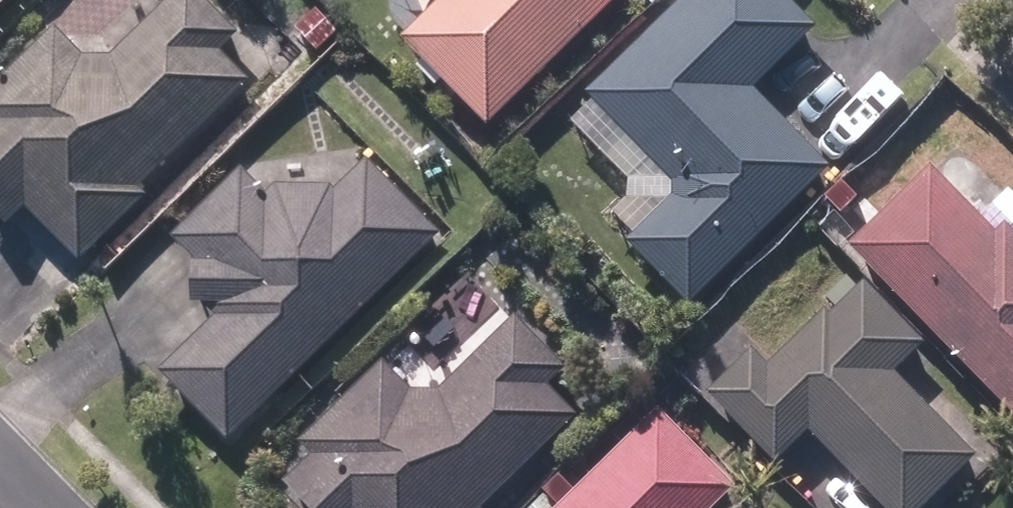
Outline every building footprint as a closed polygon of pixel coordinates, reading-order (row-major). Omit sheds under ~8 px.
[(78,263),(145,199),(137,191),(248,84),(220,55),(237,38),(201,0),(174,0),(110,61),(84,60),(54,30),(0,82),(0,222),(4,226),(25,207),(78,263)] [(488,129),(619,0),(445,0),(402,42),(488,129)] [(687,307),(828,169),(751,91),(811,30),(782,0),(682,0),(584,97),(592,104),(574,122),(633,180),(627,180),(626,200),(611,216),(633,238),(627,245),(687,307)] [(294,33),(316,55),(338,35),(316,12),(294,33)] [(257,57),(281,80),(303,55),(278,32),(257,57)] [(496,123),(503,132),(515,124),(508,115),(496,123)] [(858,183),(878,204),(913,170),(893,149),(858,183)] [(162,371),(228,440),(438,238),(364,161),(336,187),(275,186),(264,196),(239,171),(170,236),(194,260),(193,306),(203,306),(215,320),(162,371)] [(1012,410),(1012,228),(1003,218),(993,228),(929,162),(847,242),(1012,410)] [(824,197),(841,213),(859,195),(842,179),(824,197)] [(880,507),(924,507),(975,458),(894,376),(923,347),(863,285),(828,318),(824,314),(767,369),(750,351),(704,396),(774,467),(808,433),(880,507)] [(574,416),(547,389),(566,369),(515,318),(442,393),(409,393),(380,366),(300,447),(312,458),(283,487),(305,507),(485,507),(574,416)] [(736,490),(656,412),(574,493),(560,480),(531,507),(717,507),(736,490)]
